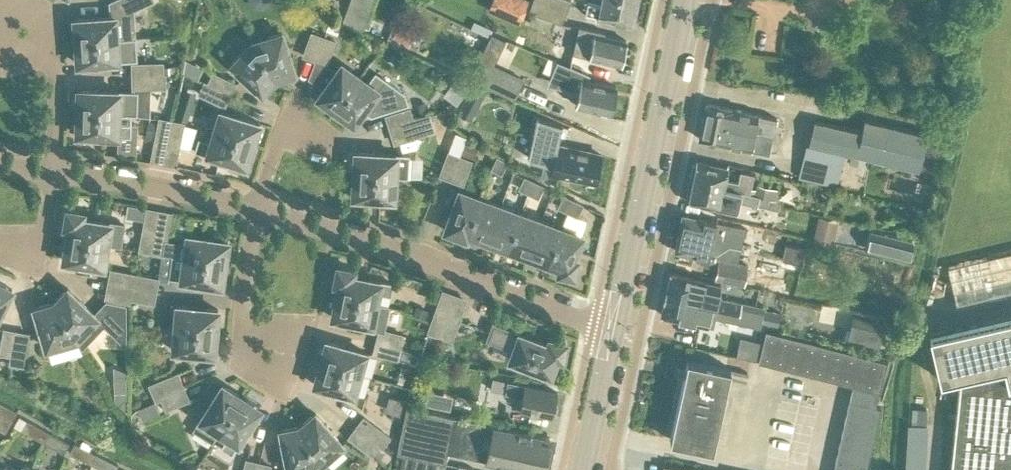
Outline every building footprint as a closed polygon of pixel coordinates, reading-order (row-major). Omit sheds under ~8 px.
[(343,7),(363,15),(367,4),(357,0),(346,0),(343,7)] [(488,7),(513,18),(519,20),(528,0),(491,0),(488,7)] [(536,0),(532,0),(528,10),(562,22),(566,11),(536,0)] [(566,11),(570,0),(536,0),(566,11)] [(600,2),(590,0),(587,0),(585,11),(598,14),(597,16),(631,23),(636,0),(601,0),(600,2)] [(363,15),(343,7),(339,18),(358,26),(363,15)] [(74,18),(76,40),(117,37),(116,27),(128,26),(127,14),(74,18)] [(366,18),(363,25),(368,27),(371,20),(366,18)] [(474,19),(471,26),(490,35),(491,32),(493,28),(474,19)] [(401,20),(395,34),(406,39),(412,25),(401,20)] [(604,33),(604,30),(578,24),(572,51),(593,56),(597,58),(601,58),(620,62),(621,58),(624,57),(625,51),(623,49),(625,38),(604,33)] [(282,31),(252,40),(275,76),(294,70),(282,31)] [(303,53),(315,58),(323,35),(311,31),(303,53)] [(323,35),(315,58),(326,62),(334,39),(323,35)] [(117,37),(76,40),(77,62),(136,58),(135,36),(117,38),(117,37)] [(275,76),(252,40),(231,63),(261,91),(275,76)] [(543,67),(551,71),(552,71),(557,60),(556,60),(548,56),(543,67)] [(481,57),(472,76),(513,96),(522,77),(481,57)] [(785,59),(783,67),(796,69),(798,62),(785,59)] [(132,62),(132,74),(162,73),(162,65),(162,61),(132,62)] [(317,95),(335,108),(359,75),(341,62),(317,95)] [(172,64),(162,65),(162,73),(164,73),(172,73),(172,64)] [(568,64),(562,79),(575,85),(576,83),(580,84),(579,90),(576,103),(579,103),(581,107),(587,108),(590,106),(609,110),(610,107),(613,106),(614,100),(612,96),(613,92),(615,84),(612,84),(587,78),(589,73),(568,64)] [(213,71),(208,82),(229,93),(235,82),(213,71)] [(359,75),(335,108),(353,121),(363,108),(370,114),(407,102),(404,92),(375,71),(368,81),(359,75)] [(162,73),(132,74),(133,86),(165,85),(164,73),(162,73)] [(456,74),(443,92),(456,102),(469,84),(456,74)] [(208,82),(204,80),(199,91),(224,104),(229,93),(208,82)] [(474,80),(468,91),(481,98),(487,87),(474,80)] [(78,88),(77,111),(131,112),(136,113),(137,90),(78,88)] [(176,101),(173,114),(187,118),(191,106),(176,101)] [(705,101),(702,116),(707,117),(707,119),(755,130),(755,131),(772,135),(776,116),(705,101)] [(386,114),(390,126),(418,117),(418,116),(412,118),(409,107),(386,114)] [(220,109),(213,131),(253,143),(259,121),(220,109)] [(131,112),(77,111),(76,133),(79,133),(79,137),(91,137),(91,133),(130,134),(131,112)] [(418,117),(390,126),(394,141),(434,128),(429,113),(418,117)] [(600,152),(557,143),(562,121),(537,113),(528,155),(545,160),(542,173),(559,177),(560,174),(571,176),(573,174),(594,179),(595,177),(598,175),(599,168),(598,165),(600,152)] [(707,117),(702,116),(698,137),(769,151),(772,135),(755,131),(755,130),(707,119),(707,117)] [(155,140),(166,142),(171,119),(159,117),(159,120),(148,118),(145,137),(155,139),(155,140)] [(809,142),(933,171),(940,143),(925,139),(927,132),(864,117),(861,129),(815,118),(809,142)] [(171,119),(166,142),(178,145),(179,143),(190,147),(197,126),(183,122),(183,121),(171,119)] [(253,143),(213,131),(210,140),(198,137),(195,148),(232,160),(231,164),(242,167),(243,163),(246,164),(253,143)] [(466,140),(462,151),(473,155),(477,145),(466,140)] [(409,153),(355,150),(354,173),(395,175),(407,176),(409,153)] [(440,173),(451,177),(459,155),(448,151),(440,173)] [(459,155),(451,177),(462,181),(471,159),(459,155)] [(491,167),(501,171),(506,160),(497,155),(491,167)] [(693,173),(691,181),(701,183),(702,180),(722,185),(749,192),(753,171),(740,169),(737,179),(725,177),(727,166),(696,159),(695,163),(692,162),(690,172),(693,173)] [(801,176),(834,183),(838,168),(805,160),(801,176)] [(395,175),(354,173),(353,195),(355,195),(355,199),(367,200),(367,196),(394,198),(395,175)] [(519,186),(528,191),(534,179),(524,175),(519,186)] [(534,179),(528,191),(537,195),(543,184),(534,179)] [(747,200),(749,192),(722,185),(702,180),(701,183),(691,181),(690,185),(688,185),(686,194),(688,195),(688,199),(719,205),(719,204),(736,208),(738,198),(747,200)] [(756,182),(754,193),(775,198),(777,187),(756,182)] [(444,228),(465,236),(480,196),(459,188),(444,228)] [(775,198),(754,193),(752,201),(773,206),(775,198)] [(558,205),(567,210),(573,198),(563,194),(558,205)] [(474,237),(486,242),(500,203),(480,196),(465,236),(466,236),(468,232),(475,234),(474,237)] [(573,198),(567,210),(577,214),(582,203),(573,198)] [(499,243),(507,246),(520,211),(500,203),(486,242),(498,246),(499,243)] [(66,237),(107,243),(120,245),(123,223),(82,216),(83,211),(67,208),(64,224),(68,225),(66,237)] [(514,252),(527,257),(541,218),(520,211),(507,246),(516,249),(514,252)] [(720,220),(682,212),(674,248),(704,254),(702,262),(717,265),(715,277),(744,283),(748,262),(737,260),(744,226),(720,220)] [(540,258),(548,261),(561,226),(541,218),(527,257),(539,261),(540,258)] [(139,248),(151,250),(155,227),(144,224),(139,248)] [(561,226),(548,261),(559,265),(558,271),(574,274),(577,257),(573,257),(582,234),(561,226)] [(155,227),(151,250),(163,252),(165,239),(167,229),(155,227)] [(880,231),(875,251),(907,258),(912,239),(880,231)] [(165,239),(163,252),(184,255),(224,261),(228,239),(225,239),(225,235),(214,233),(213,237),(187,233),(186,242),(165,239)] [(107,243),(66,237),(63,259),(104,265),(107,243)] [(224,261),(184,255),(182,266),(170,264),(168,276),(221,284),(224,261)] [(338,282),(336,294),(376,301),(378,291),(390,294),(393,282),(356,274),(357,269),(337,265),(334,281),(338,282)] [(111,268),(109,280),(132,284),(134,272),(111,268)] [(670,271),(665,292),(739,308),(741,300),(718,295),(721,283),(670,271)] [(134,272),(132,284),(156,289),(158,277),(134,272)] [(129,300),(130,296),(132,284),(109,280),(106,296),(129,300)] [(12,287),(0,281),(0,311),(12,287)] [(132,284),(130,296),(153,301),(156,289),(132,284)] [(67,286),(53,301),(81,346),(103,322),(125,343),(125,303),(106,300),(94,312),(67,286)] [(761,321),(764,308),(764,306),(741,301),(739,308),(665,292),(661,313),(711,324),(714,313),(760,323),(761,321)] [(376,301),(336,294),(332,315),(372,323),(376,301)] [(75,337),(53,301),(34,306),(46,346),(75,337)] [(177,304),(175,326),(216,330),(218,308),(177,304)] [(413,312),(424,317),(428,308),(416,304),(413,312)] [(428,330),(439,334),(448,311),(436,307),(428,330)] [(777,324),(780,311),(764,308),(761,321),(777,324)] [(448,311),(439,334),(451,338),(459,315),(448,311)] [(929,331),(939,377),(960,373),(950,469),(1010,469),(1010,312),(929,331)] [(880,341),(884,323),(869,320),(853,316),(848,336),(879,344),(880,341)] [(513,347),(509,358),(550,373),(557,355),(562,356),(565,340),(549,337),(548,342),(492,322),(487,337),(513,347)] [(216,330),(175,326),(173,348),(214,352),(216,330)] [(11,353),(12,353),(16,330),(4,327),(0,349),(0,351),(11,353)] [(379,327),(376,339),(400,345),(403,333),(379,327)] [(757,359),(771,362),(779,331),(765,328),(757,359)] [(12,353),(11,353),(10,361),(22,363),(28,332),(16,330),(12,353)] [(771,362),(784,366),(792,334),(779,331),(771,362)] [(784,366),(798,369),(805,338),(792,334),(784,366)] [(798,369),(811,372),(819,341),(805,338),(798,369)] [(326,339),(320,361),(360,372),(366,350),(326,339)] [(400,345),(376,339),(374,351),(397,357),(400,345)] [(811,372),(824,376),(832,344),(819,341),(811,372)] [(824,376),(838,379),(846,348),(832,344),(824,376)] [(838,379),(851,382),(878,389),(886,358),(846,348),(838,379)] [(669,438),(713,447),(730,366),(687,357),(669,438)] [(360,372),(320,361),(314,382),(354,393),(360,372)] [(156,398),(161,396),(183,386),(177,372),(150,383),(156,398)] [(490,387),(521,394),(519,406),(551,413),(552,409),(555,408),(556,403),(554,400),(556,389),(492,376),(490,387)] [(851,382),(848,397),(875,403),(878,389),(851,382)] [(241,395),(222,383),(194,428),(212,440),(219,430),(241,395)] [(161,396),(166,407),(188,397),(183,386),(161,396)] [(241,395),(219,430),(228,435),(221,446),(231,452),(260,407),(241,395)] [(848,397),(845,411),(877,418),(880,404),(875,403),(848,397)] [(0,413),(0,427),(5,430),(16,409),(6,403),(0,413)] [(444,459),(446,450),(454,414),(406,404),(397,451),(444,459)] [(925,421),(926,407),(912,406),(911,420),(925,421)] [(315,411),(300,424),(319,463),(342,442),(315,411)] [(845,411),(842,424),(874,431),(877,418),(845,411)] [(446,450),(473,456),(541,469),(542,469),(550,435),(481,420),(454,414),(446,450)] [(363,415),(356,425),(378,442),(381,444),(389,434),(363,415)] [(21,427),(42,439),(48,429),(26,418),(21,427)] [(926,424),(910,423),(907,469),(924,469),(926,424)] [(280,428),(288,469),(281,469),(318,469),(317,463),(319,463),(300,424),(280,428)] [(842,424),(839,437),(871,444),(874,431),(842,424)] [(378,442),(356,425),(349,435),(371,451),(378,442)] [(48,429),(42,439),(63,451),(69,441),(48,429)] [(839,437),(836,450),(868,457),(871,444),(839,437)] [(69,451),(90,462),(96,451),(74,440),(69,451)] [(833,463),(863,469),(865,469),(868,457),(836,450),(833,463)] [(90,462),(107,469),(113,469),(117,462),(96,451),(90,462)] [(258,461),(246,458),(243,469),(256,469),(258,461)] [(32,465),(21,461),(19,468),(4,463),(1,469),(30,469),(32,465)] [(256,469),(268,469),(270,464),(258,461),(256,469)]
